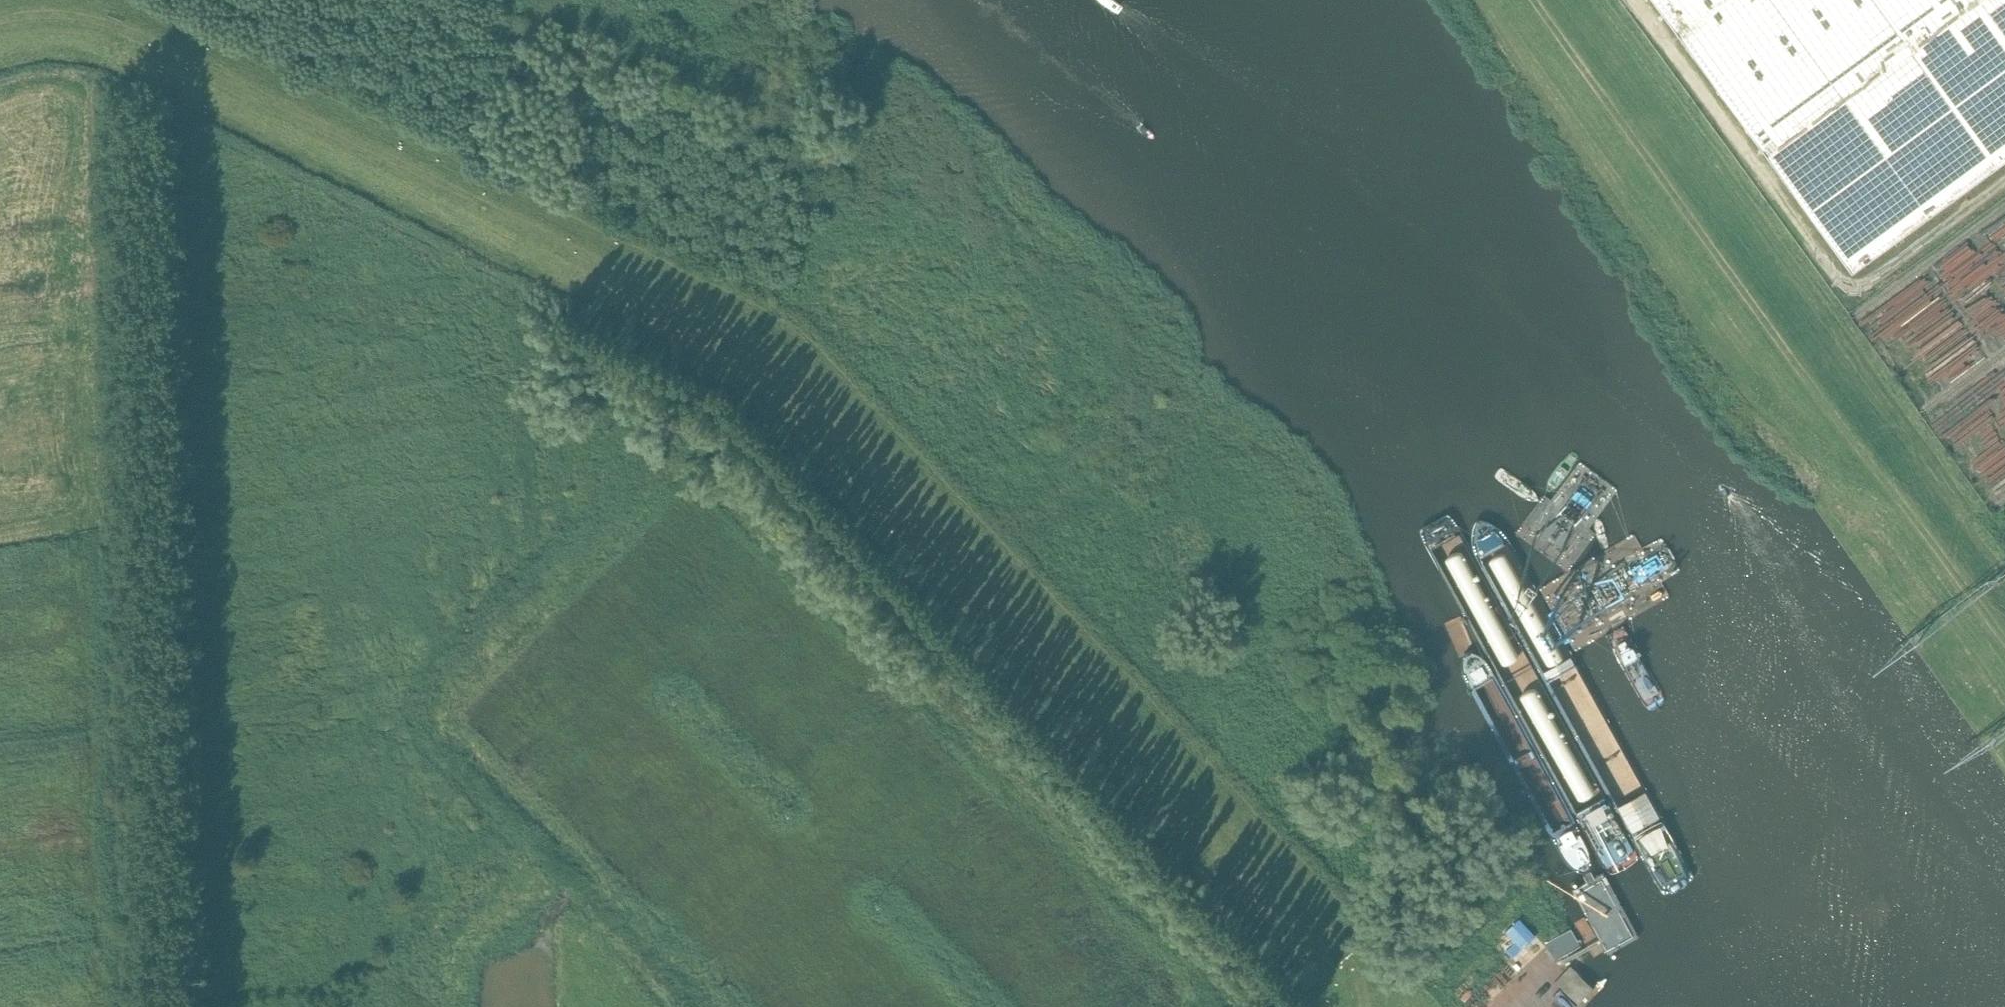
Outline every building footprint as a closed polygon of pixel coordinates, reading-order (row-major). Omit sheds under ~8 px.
[(1855,271),(2004,161),(2004,0),(1658,0),(1855,271)] [(1598,994),(1586,1006),(1611,1006),(1598,994)]
